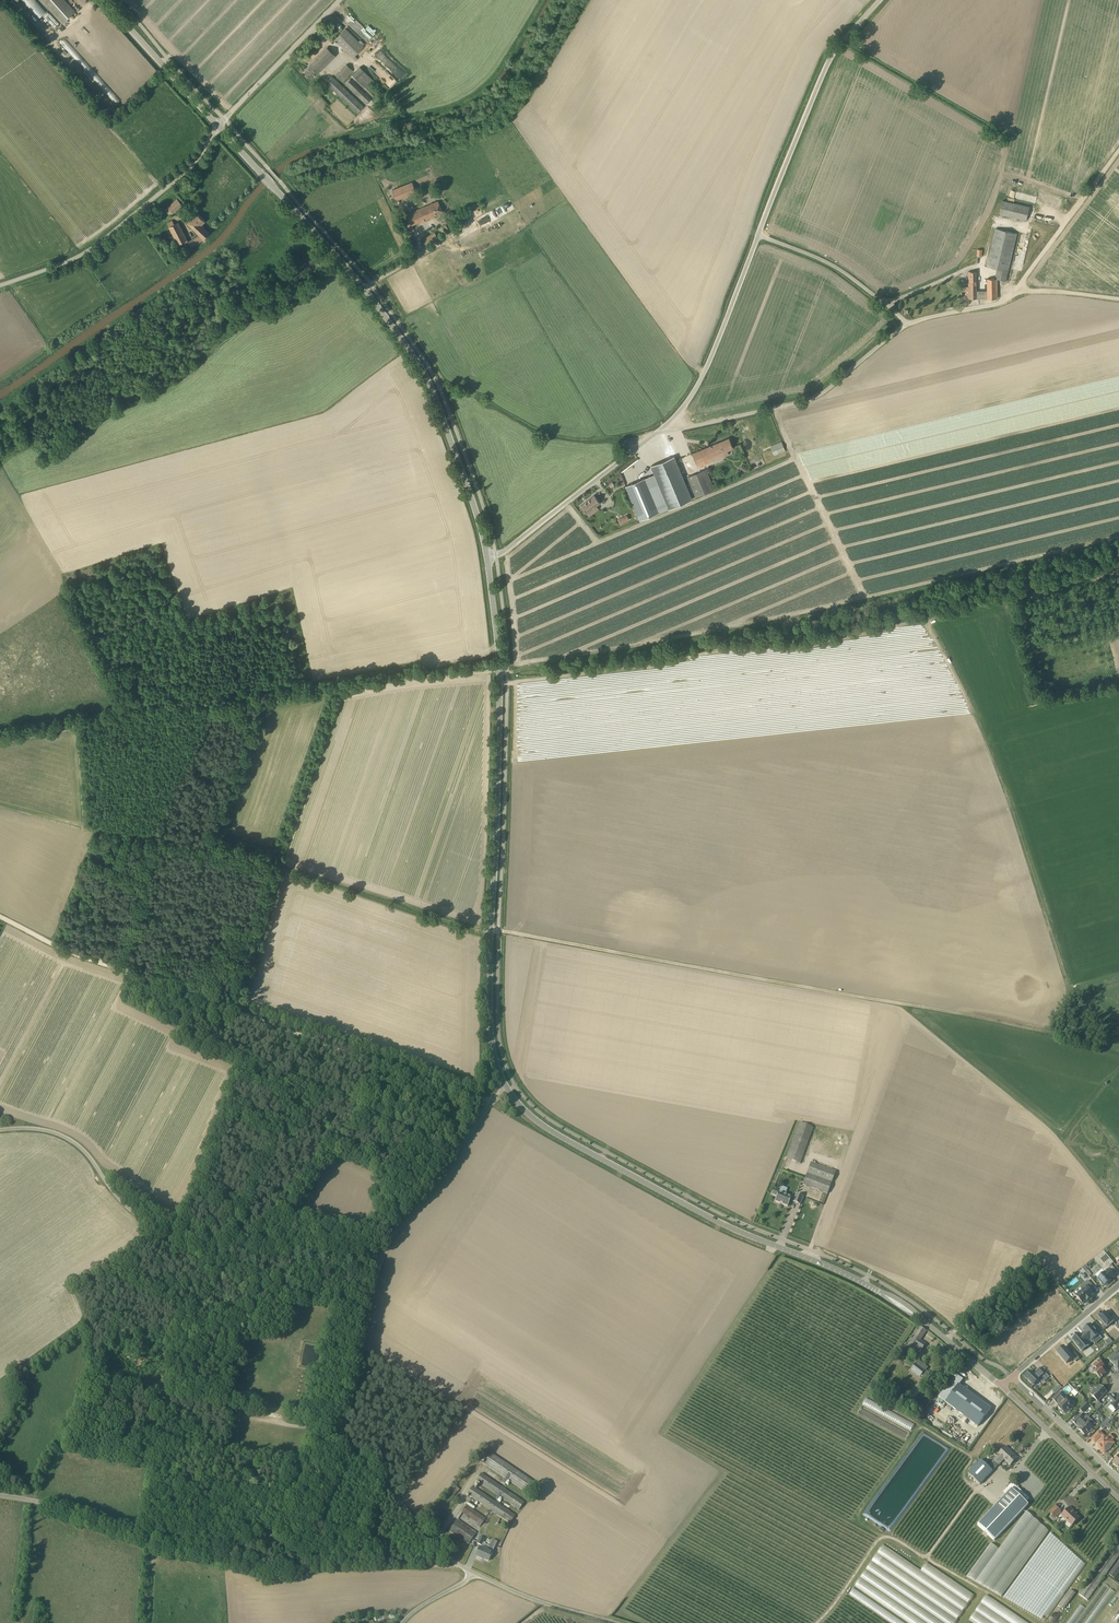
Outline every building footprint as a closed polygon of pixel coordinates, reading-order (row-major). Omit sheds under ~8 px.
[(46,12),(36,0),(21,0),(38,19),(46,12)] [(65,0),(42,0),(62,23),(75,12),(65,0)] [(46,16),(53,26),(57,23),(51,13),(46,16)] [(356,60),(358,58),(355,55),(364,47),(345,29),(335,39),(356,60)] [(63,36),(58,41),(77,61),(82,57),(63,36)] [(318,73),(335,56),(327,47),(309,65),(310,66),(305,72),(310,78),(316,72),(318,73)] [(344,82),(349,77),(348,76),(353,70),(346,64),(336,75),(344,82)] [(365,87),(373,79),(360,66),(352,74),(365,87)] [(407,73),(401,67),(395,72),(400,79),(403,76),(404,76),(407,73)] [(358,113),(364,106),(332,76),(326,83),(358,113)] [(121,99),(99,77),(95,81),(116,104),(121,99)] [(366,103),(371,98),(351,79),(346,84),(366,103)] [(994,164),(968,236),(991,245),(990,246),(1021,257),(1048,183),(1017,171),(1017,172),(994,164)] [(396,200),(416,192),(412,182),(392,190),(396,200)] [(172,215),(183,205),(177,199),(165,209),(172,215)] [(411,225),(424,220),(424,219),(443,211),(438,200),(406,214),(411,225)] [(188,222),(199,234),(203,239),(209,233),(205,229),(201,225),(205,221),(197,213),(188,222)] [(204,239),(203,239),(199,234),(188,241),(178,222),(175,224),(173,220),(168,222),(170,226),(181,247),(189,243),(192,247),(204,239)] [(426,245),(438,237),(435,231),(423,239),(426,245)] [(976,290),(976,271),(969,271),(969,279),(969,286),(965,286),(965,298),(981,298),(981,290),(976,290)] [(997,285),(997,278),(987,278),(988,278),(988,290),(981,290),(981,298),(997,298),(997,285)] [(729,455),(727,451),(733,448),(729,438),(692,453),(697,463),(707,459),(723,452),(724,457),(729,455)] [(775,455),(785,451),(781,442),(771,446),(775,455)] [(669,509),(692,499),(674,456),(651,466),(669,509)] [(695,497),(714,489),(706,469),(687,477),(695,497)] [(640,520),(659,512),(644,477),(625,485),(640,520)] [(597,496),(582,507),(588,514),(603,503),(597,496)] [(799,1163),(813,1127),(799,1122),(786,1158),(799,1163)] [(827,1193),(835,1172),(811,1162),(803,1184),(827,1193)] [(775,1201),(787,1206),(791,1198),(788,1196),(789,1194),(784,1192),(783,1194),(779,1192),(779,1191),(773,1189),(771,1194),(777,1196),(775,1201)] [(803,1197),(796,1194),(793,1202),(800,1205),(803,1197)] [(1097,1256),(1105,1265),(1111,1259),(1104,1251),(1097,1256)] [(1105,1273),(1098,1278),(1100,1281),(1099,1281),(1102,1284),(1103,1284),(1104,1286),(1105,1285),(1106,1286),(1109,1284),(1108,1283),(1112,1280),(1111,1280),(1115,1276),(1112,1272),(1115,1269),(1109,1263),(1102,1269),(1105,1273)] [(1076,1296),(1080,1300),(1079,1301),(1081,1304),(1082,1303),(1083,1304),(1087,1301),(1090,1298),(1094,1295),(1089,1289),(1092,1286),(1088,1280),(1081,1287),(1083,1290),(1076,1296)] [(1102,1314),(1098,1317),(1101,1321),(1100,1322),(1103,1325),(1101,1327),(1104,1330),(1113,1323),(1105,1313),(1103,1314),(1102,1314)] [(921,1353),(926,1344),(920,1341),(926,1331),(921,1327),(909,1347),(915,1351),(916,1350),(921,1353)] [(1102,1337),(1093,1327),(1075,1344),(1085,1355),(1092,1348),(1090,1346),(1094,1343),(1094,1344),(1102,1337)] [(1064,1347),(1057,1352),(1067,1364),(1073,1358),(1076,1362),(1080,1359),(1074,1353),(1071,1355),(1064,1347)] [(1053,1357),(1047,1361),(1052,1367),(1048,1369),(1054,1377),(1058,1374),(1055,1370),(1060,1366),(1053,1357)] [(1100,1379),(1106,1373),(1102,1369),(1101,1368),(1104,1365),(1099,1360),(1093,1365),(1096,1369),(1094,1372),(1100,1379)] [(910,1370),(919,1378),(920,1378),(925,1371),(915,1364),(910,1370)] [(1041,1382),(1040,1381),(1045,1377),(1048,1380),(1050,1378),(1041,1369),(1036,1374),(1037,1375),(1035,1377),(1032,1373),(1030,1375),(1030,1374),(1027,1378),(1028,1378),(1026,1380),(1036,1388),(1041,1382)] [(979,1427),(989,1412),(991,1409),(973,1395),(978,1389),(968,1382),(967,1383),(962,1380),(963,1378),(959,1384),(952,1379),(939,1398),(979,1427)] [(1107,1392),(1100,1385),(1091,1395),(1098,1402),(1098,1401),(1101,1397),(1102,1397),(1103,1396),(1103,1395),(1107,1392)] [(1065,1400),(1063,1398),(1064,1397),(1059,1392),(1053,1399),(1057,1404),(1058,1403),(1060,1405),(1058,1407),(1061,1410),(1061,1411),(1061,1412),(1063,1414),(1064,1414),(1064,1413),(1065,1414),(1067,1411),(1067,1412),(1068,1412),(1074,1406),(1073,1405),(1073,1404),(1070,1401),(1069,1401),(1069,1402),(1066,1399),(1065,1400)] [(1112,1394),(1107,1400),(1111,1404),(1110,1405),(1116,1410),(1118,1407),(1118,1398),(1118,1397),(1117,1398),(1112,1394)] [(1083,1413),(1089,1406),(1085,1402),(1079,1409),(1083,1413)] [(1097,1411),(1102,1405),(1099,1402),(1093,1408),(1097,1411)] [(1079,1429),(1085,1435),(1086,1433),(1087,1434),(1090,1431),(1089,1430),(1092,1427),(1087,1422),(1090,1418),(1086,1415),(1083,1418),(1079,1415),(1073,1422),(1077,1426),(1077,1425),(1080,1428),(1079,1429)] [(1099,1446),(1099,1447),(1099,1448),(1104,1454),(1108,1450),(1111,1447),(1114,1443),(1110,1439),(1107,1436),(1106,1438),(1104,1436),(1102,1435),(1103,1435),(1099,1431),(1091,1439),(1095,1443),(1096,1442),(1097,1443),(1099,1446)] [(1010,1465),(1017,1459),(1008,1451),(1009,1450),(1006,1447),(999,1455),(998,1455),(994,1460),(999,1464),(1004,1459),(1010,1465)] [(527,1494),(535,1482),(491,1452),(483,1464),(527,1494)] [(981,1460),(968,1473),(980,1485),(993,1471),(981,1460)] [(519,1510),(524,1502),(482,1473),(476,1481),(519,1510)] [(994,1541),(1029,1504),(1026,1502),(1029,1499),(1012,1483),(1003,1493),(1006,1495),(978,1525),(994,1541)] [(510,1523),(515,1515),(473,1486),(467,1495),(510,1523)] [(486,1518),(468,1506),(463,1513),(481,1525),(486,1518)] [(1054,1517),(1060,1511),(1056,1506),(1050,1513),(1054,1517)] [(1072,1526),(1079,1518),(1074,1513),(1075,1512),(1070,1507),(1061,1516),(1072,1526)] [(1001,1597),(1048,1531),(1026,1511),(998,1549),(990,1543),(966,1576),(1001,1597)] [(476,1532),(457,1519),(449,1531),(468,1544),(476,1532)] [(493,1552),(497,1541),(492,1539),(488,1550),(480,1547),(476,1556),(482,1559),(483,1558),(489,1561),(493,1552)] [(1118,1556),(1118,1546),(1115,1544),(1099,1567),(1079,1594),(1087,1600),(1118,1556)] [(973,1593),(925,1563),(921,1569),(881,1545),(854,1588),(910,1622),(954,1622),(973,1593)] [(1070,1573),(1074,1576),(1084,1564),(1075,1556),(1072,1559),(1076,1562),(1074,1565),(1076,1566),(1070,1573)] [(1109,1575),(1114,1578),(1118,1571),(1118,1561),(1109,1575)] [(1077,1622),(1081,1622),(1083,1619),(1088,1612),(1090,1614),(1108,1587),(1103,1584),(1077,1622)] [(1009,1588),(1004,1598),(1044,1621),(1050,1611),(1047,1610),(1048,1608),(1035,1601),(1035,1600),(1028,1596),(1026,1599),(1023,1597),(1014,1592),(1015,1590),(1014,1589),(1013,1590),(1009,1588)] [(1109,1588),(1092,1614),(1097,1617),(1113,1591),(1109,1588)] [(892,1622),(906,1622),(852,1589),(848,1596),(892,1622)] [(1063,1610),(1075,1593),(1070,1589),(1058,1606),(1063,1610)] [(985,1595),(969,1619),(975,1622),(1025,1622),(985,1595)] [(1067,1622),(1073,1622),(1084,1607),(1080,1604),(1067,1622)]
